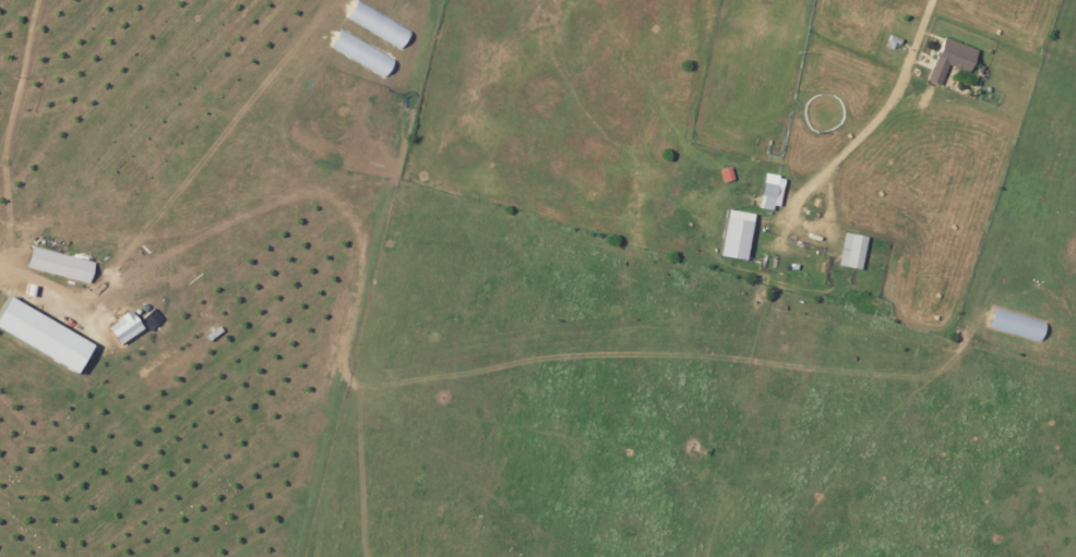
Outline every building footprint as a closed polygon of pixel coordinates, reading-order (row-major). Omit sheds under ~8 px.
[(979,50),(945,38),(930,81),(942,85),(949,64),(971,72),(979,50)] [(761,207),(781,209),(785,176),(765,174),(761,207)] [(756,214),(730,209),(721,255),(747,261),(756,214)] [(869,237),(846,232),(839,265),(862,269),(869,237)] [(96,261),(33,247),(28,268),(91,282),(96,261)] [(95,342),(9,298),(0,316),(0,331),(80,372),(95,342)]
